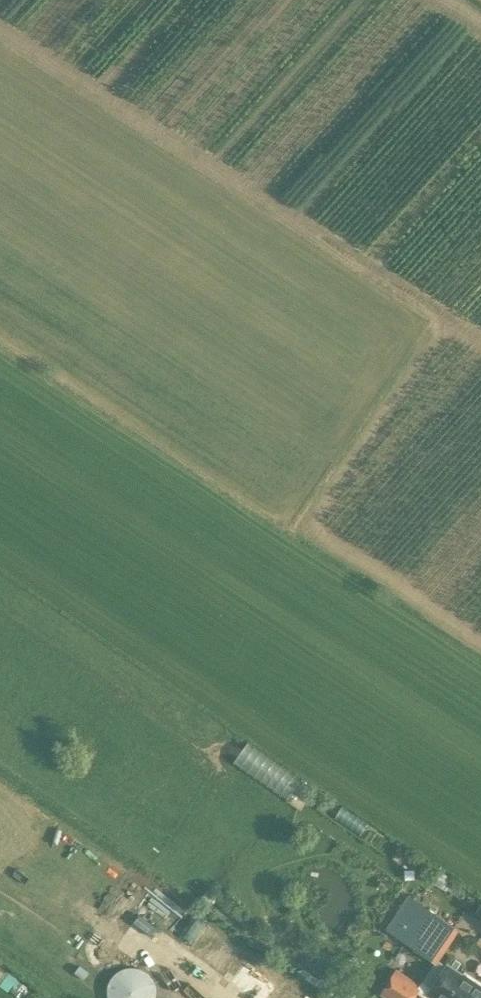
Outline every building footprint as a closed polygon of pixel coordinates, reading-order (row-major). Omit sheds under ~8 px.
[(249,741),(235,761),(289,798),(303,778),(249,741)] [(432,867),(402,846),(394,858),(425,879),(432,867)] [(410,895),(399,911),(411,920),(399,936),(430,959),(453,926),(410,895)] [(10,970),(0,964),(0,983),(2,984),(10,970)] [(448,964),(431,988),(428,986),(426,989),(423,986),(419,992),(429,997),(433,997),(435,996),(438,997),(480,997),(480,986),(448,964)] [(157,992),(155,984),(151,976),(144,971),(136,968),(128,968),(120,971),(113,976),(109,984),(108,992),(108,997),(156,997),(157,992)] [(419,992),(423,986),(397,968),(380,993),(387,997),(415,997),(419,992)]
